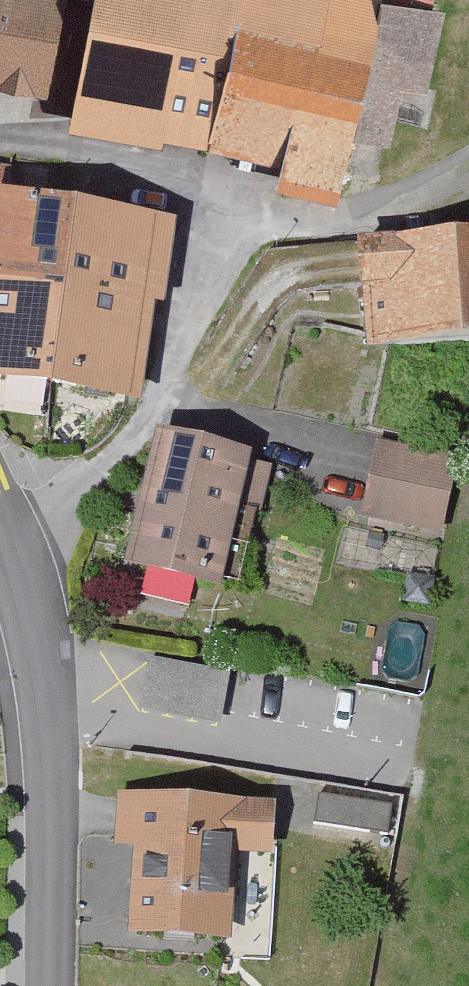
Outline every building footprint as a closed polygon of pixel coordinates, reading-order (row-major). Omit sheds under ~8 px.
[(69,100),(85,0),(0,0),(0,89),(69,100)] [(79,131),(294,172),(291,191),(354,203),(392,0),(103,0),(79,131)] [(0,189),(0,373),(142,393),(155,298),(164,300),(176,213),(0,189)] [(376,255),(384,363),(468,356),(468,248),(376,255)] [(253,447),(158,425),(127,559),(222,581),(253,447)] [(455,456),(378,442),(365,515),(442,529),(455,456)] [(435,575),(406,572),(403,600),(432,603),(435,575)] [(144,709),(224,713),(227,660),(147,656),(144,709)] [(287,810),(125,803),(123,857),(146,858),(143,943),(247,948),(251,863),(284,864),(287,810)]
